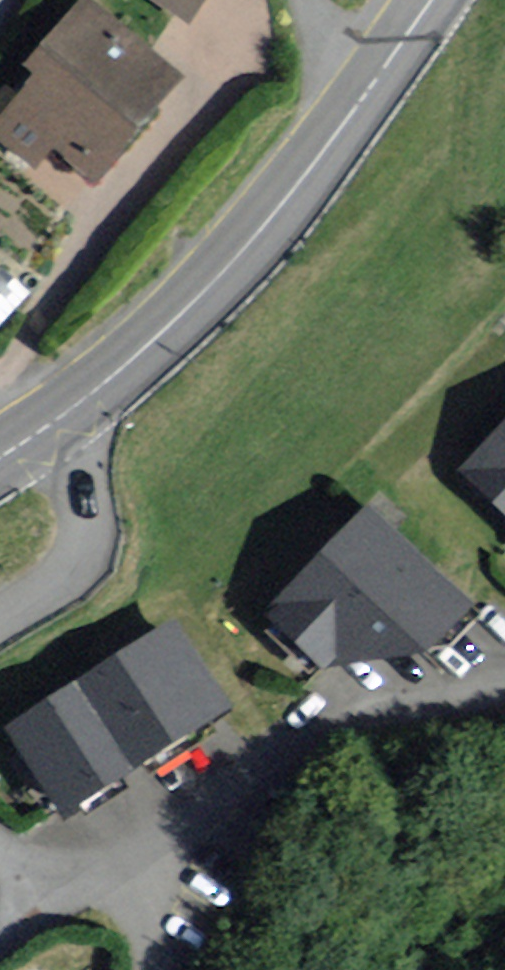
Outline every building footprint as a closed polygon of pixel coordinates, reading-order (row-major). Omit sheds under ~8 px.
[(87,0),(76,0),(22,65),(32,72),(0,110),(0,141),(36,170),(53,149),(93,183),(181,77),(87,0)] [(182,19),(196,0),(152,0),(182,19)] [(0,270),(0,318),(24,292),(0,270)] [(466,472),(504,508),(504,431),(466,472)] [(325,662),(424,642),(465,601),(371,508),(271,609),(325,662)] [(223,704),(171,623),(82,679),(134,760),(223,704)] [(123,765),(68,687),(9,727),(64,806),(123,765)]
